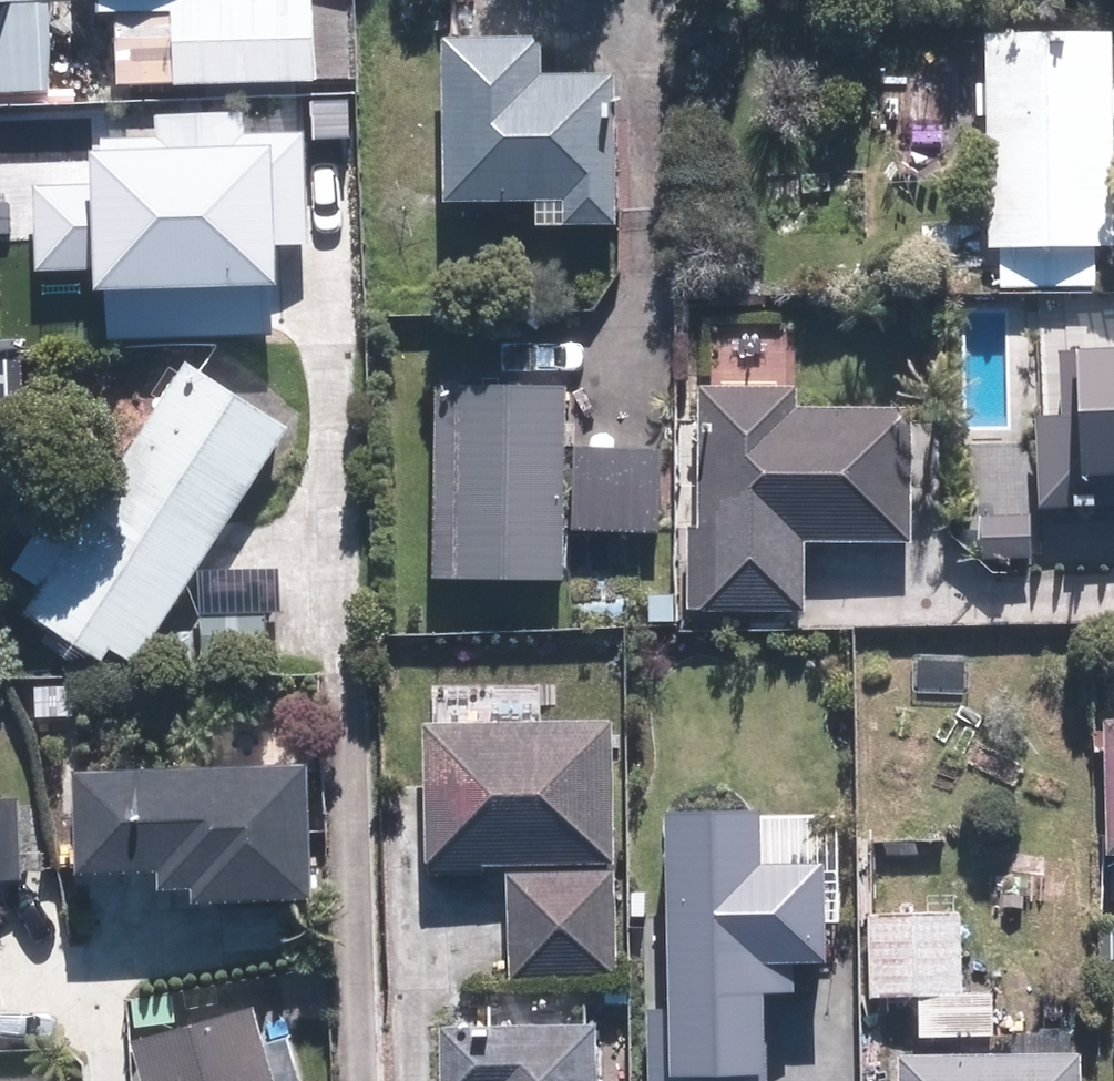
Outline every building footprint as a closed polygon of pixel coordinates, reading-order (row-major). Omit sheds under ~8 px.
[(90,19),(0,24),(0,93),(341,76),(337,0),(89,0),(90,19)] [(1092,39),(973,43),(979,253),(1098,249),(1092,39)] [(521,51),(436,54),(442,198),(529,195),(530,222),(596,220),(591,89),(522,91),(521,51)] [(103,260),(105,328),(284,323),(281,238),(312,237),(309,121),(244,123),(244,106),(158,108),(159,127),(89,129),(91,168),(36,170),(38,262),(103,260)] [(1056,363),(1059,429),(1032,430),(1036,510),(1113,506),(1113,360),(1056,363)] [(285,429),(183,364),(27,610),(101,657),(111,641),(139,659),(285,429)] [(549,396),(428,395),(427,584),(548,584),(548,528),(648,529),(649,453),(549,452),(549,396)] [(786,399),(685,399),(684,602),(785,603),(785,528),(898,529),(898,429),(785,429),(786,399)] [(592,732),(417,735),(419,861),(506,860),(508,981),(596,979),(592,732)] [(1102,733),(1104,852),(1113,852),(1113,732),(1102,733)] [(298,777),(78,782),(80,871),(162,869),(162,881),(200,880),(201,892),(300,890),(298,777)] [(651,1080),(767,1080),(765,961),(832,960),(830,851),(770,852),(769,801),(667,802),(668,892),(648,892),(651,1080)] [(22,875),(19,804),(0,805),(0,876),(22,875)] [(951,922),(862,924),(864,999),(914,998),(915,1035),(981,1034),(981,1003),(953,1004),(951,922)] [(125,1051),(134,1080),(255,1080),(236,1018),(125,1051)] [(580,1037),(440,1039),(441,1080),(580,1080),(580,1037)] [(889,1069),(890,1080),(1060,1080),(1060,1065),(889,1069)]
